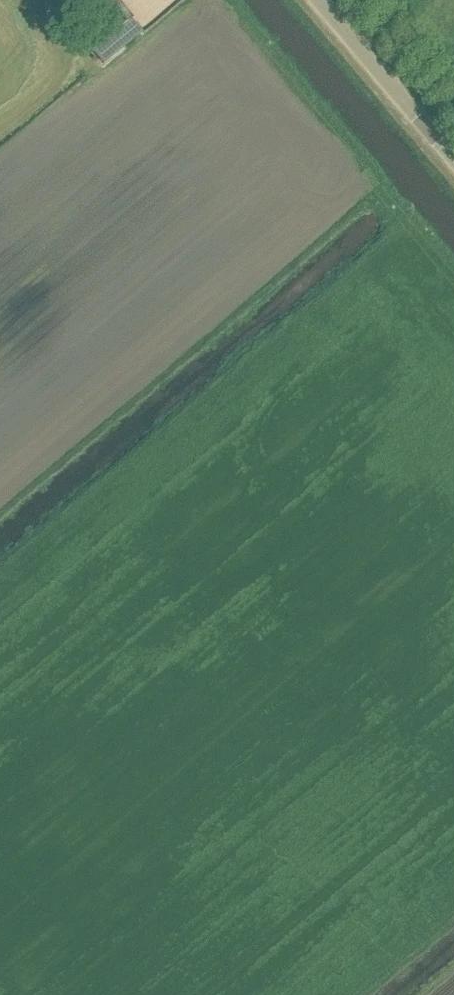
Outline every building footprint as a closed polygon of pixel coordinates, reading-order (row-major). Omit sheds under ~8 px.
[(119,35),(135,23),(118,0),(88,0),(78,8),(95,30),(108,20),(119,35)]
